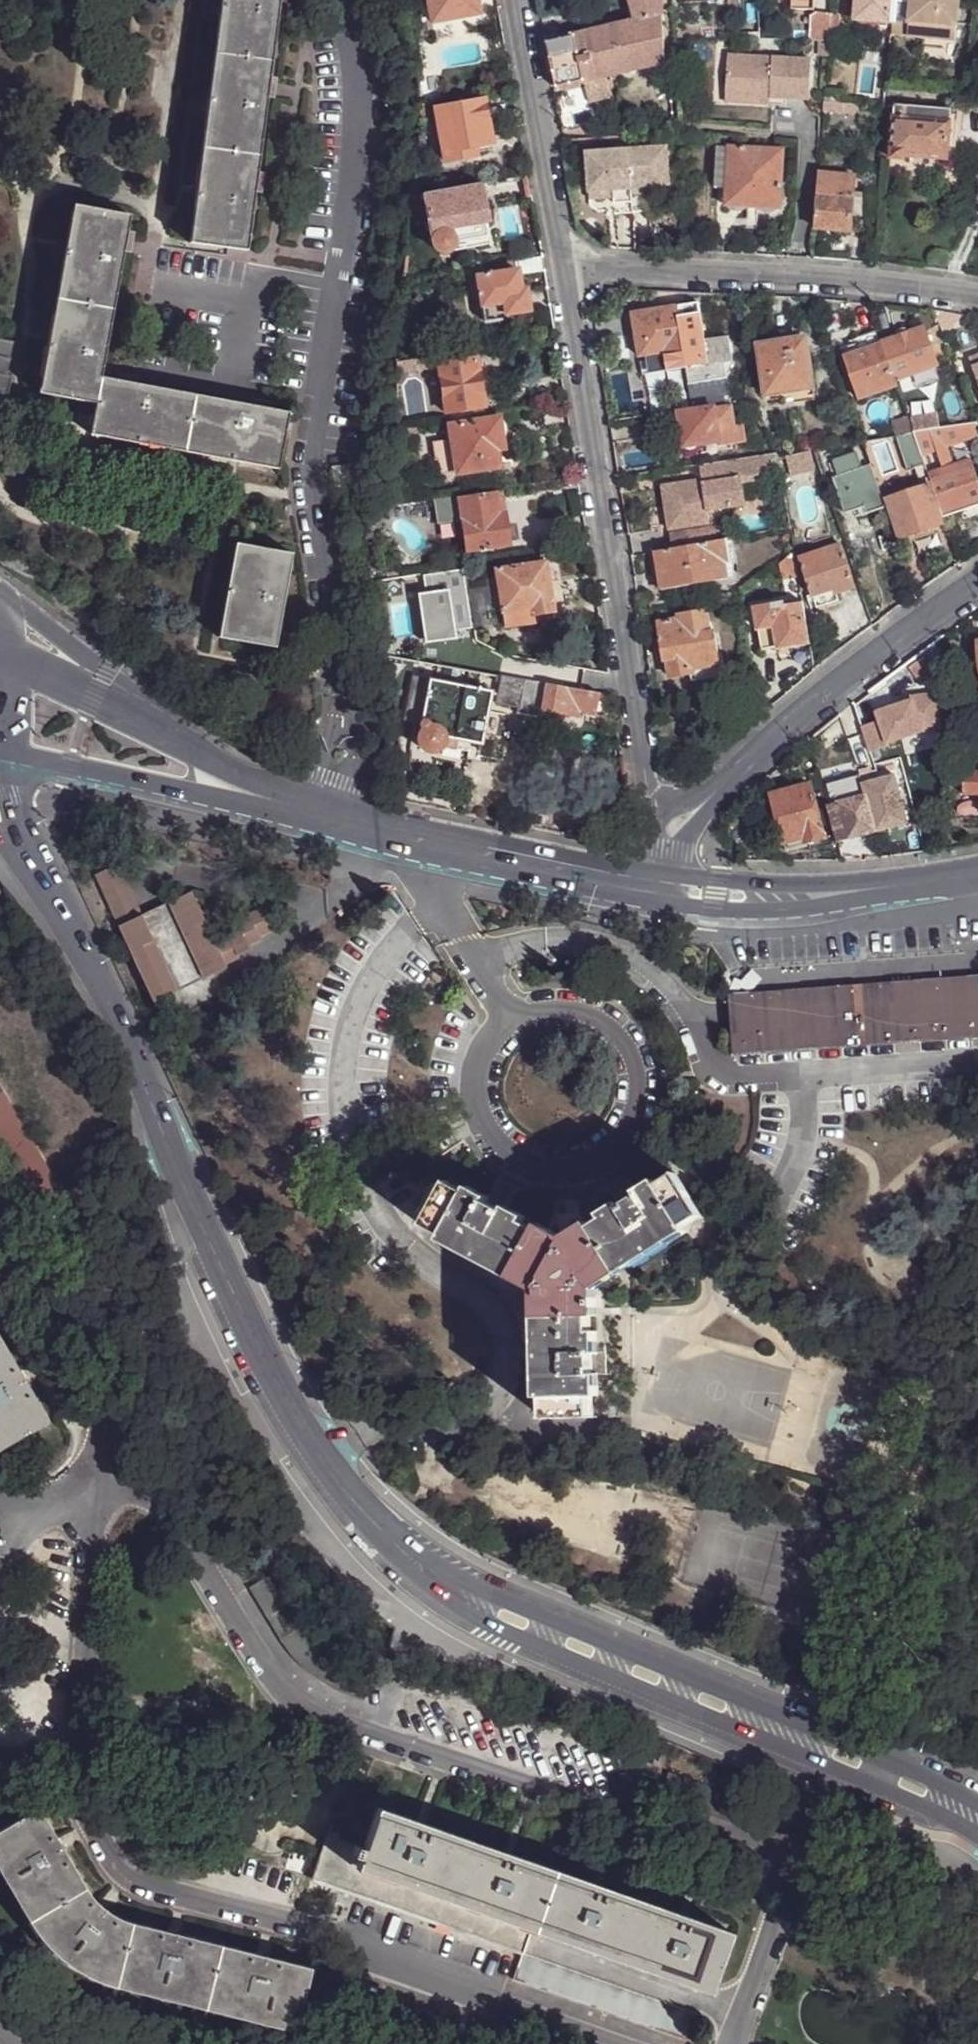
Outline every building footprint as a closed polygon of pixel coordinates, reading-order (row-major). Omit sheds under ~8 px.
[(189,244),(246,252),(279,0),(221,0),(189,244)] [(430,22),(477,14),(474,0),(426,0),(430,22)] [(633,22),(545,43),(553,90),(581,83),(605,77),(666,63),(664,41),(661,0),(629,0),(633,22)] [(749,0),(728,0),(729,9),(738,9),(737,2),(749,1),(749,0)] [(791,10),(813,11),(813,0),(791,0),(791,10)] [(854,20),(891,25),(891,22),(893,0),(856,0),(854,20)] [(891,22),(907,24),(909,0),(893,0),(891,22)] [(905,40),(952,45),(957,0),(909,0),(907,24),(905,40)] [(829,42),(831,16),(817,13),(809,17),(809,41),(817,42),(829,42)] [(907,24),(891,22),(891,25),(890,38),(905,40),(907,24)] [(753,97),(771,99),(809,101),(812,61),(729,56),(727,90),(753,91),(753,97)] [(605,77),(581,83),(586,104),(609,99),(605,77)] [(771,105),(771,99),(753,97),(753,91),(727,90),(726,102),(771,105)] [(435,109),(444,163),(477,157),(476,147),(491,144),(484,100),(435,109)] [(838,112),(838,104),(824,103),(823,103),(822,114),(838,114),(838,112)] [(917,121),(950,123),(950,110),(893,106),(892,119),(902,120),(902,112),(917,114),(917,121)] [(947,161),(950,123),(917,121),(917,114),(902,112),(902,120),(892,119),(889,161),(905,162),(904,158),(947,161)] [(630,149),(634,211),(648,210),(647,195),(647,188),(656,187),(671,186),(668,146),(630,149)] [(714,189),(726,190),(728,148),(722,147),(716,147),(714,189)] [(728,148),(726,190),(725,206),(748,208),(759,209),(779,210),(782,151),(728,148)] [(615,212),(634,211),(630,149),(586,152),(590,193),(614,191),(614,198),(615,212)] [(819,173),(817,197),(852,199),(854,175),(819,173)] [(488,223),(481,185),(421,196),(423,202),(431,245),(433,249),(438,253),(445,253),(451,250),(454,244),(468,241),(487,237),(486,235),(484,224),(488,223)] [(590,200),(614,198),(614,191),(590,193),(590,200)] [(411,198),(410,204),(423,202),(421,196),(411,198)] [(817,197),(815,230),(850,232),(852,199),(817,197)] [(39,394),(96,404),(100,379),(129,217),(78,244),(39,394)] [(517,270),(516,260),(476,266),(478,276),(517,270)] [(504,303),(505,315),(530,312),(528,290),(519,290),(517,270),(478,276),(476,276),(481,306),(504,303)] [(506,319),(505,315),(504,303),(481,306),(483,322),(506,319)] [(632,314),(639,357),(664,353),(665,358),(667,371),(686,369),(692,410),(728,404),(722,366),(730,365),(727,339),(703,341),(700,314),(678,318),(676,307),(632,314)] [(935,314),(941,330),(955,318),(935,314)] [(897,340),(881,345),(895,381),(936,367),(924,330),(918,332),(907,336),(897,340)] [(877,332),(858,339),(862,352),(881,345),(877,332)] [(797,345),(797,350),(808,348),(806,338),(796,339),(797,345)] [(8,395),(17,344),(0,341),(0,394),(8,395)] [(786,341),(776,343),(778,353),(788,351),(787,346),(786,341)] [(778,353),(776,343),(757,346),(766,397),(784,395),(799,392),(814,390),(808,348),(797,350),(788,351),(778,353)] [(895,381),(881,345),(862,352),(844,358),(859,401),(897,388),(895,381)] [(485,408),(477,358),(438,364),(445,414),(485,408)] [(665,358),(657,360),(659,373),(667,371),(665,358)] [(969,362),(977,386),(977,358),(969,362)] [(657,360),(639,362),(642,376),(659,373),(657,360)] [(100,379),(96,404),(90,435),(278,471),(288,414),(100,379)] [(730,407),(714,410),(717,430),(729,429),(733,428),(730,407)] [(717,430),(714,410),(714,408),(678,415),(684,449),(688,449),(713,445),(719,444),(717,430)] [(912,421),(915,433),(941,429),(939,417),(912,421)] [(501,419),(491,420),(496,451),(489,452),(492,469),(501,467),(499,450),(506,449),(504,436),(504,435),(505,427),(501,419)] [(452,440),(457,474),(492,469),(489,452),(496,451),(491,420),(450,427),(452,440)] [(958,426),(966,452),(977,448),(977,437),(974,424),(958,426)] [(729,429),(717,430),(719,444),(713,445),(714,453),(732,450),(729,429)] [(913,433),(914,435),(919,451),(942,447),(947,446),(942,429),(941,429),(915,433),(913,433)] [(914,435),(896,437),(907,471),(915,469),(924,465),(919,451),(914,435)] [(444,476),(457,474),(452,440),(440,442),(444,476)] [(942,447),(919,451),(924,465),(927,475),(948,467),(942,447)] [(789,477),(814,471),(809,452),(784,457),(789,477)] [(832,461),(837,478),(862,470),(856,453),(832,461)] [(778,455),(777,454),(699,466),(701,481),(662,486),(668,530),(709,523),(707,511),(745,505),(741,484),(765,480),(763,470),(780,468),(778,455)] [(927,475),(942,518),(977,504),(977,483),(970,458),(948,467),(927,475)] [(885,509),(870,468),(862,470),(837,478),(833,479),(845,514),(854,511),(858,510),(865,508),(867,515),(885,509)] [(941,524),(927,485),(887,501),(901,540),(941,524)] [(510,546),(507,521),(501,522),(496,493),(458,499),(466,553),(510,546)] [(457,496),(432,499),(436,525),(461,522),(458,499),(457,496)] [(377,528),(371,521),(365,526),(364,541),(372,540),(372,532),(377,528)] [(695,531),(669,535),(672,550),(697,547),(695,531)] [(672,550),(655,553),(660,591),(727,583),(725,567),(729,566),(726,543),(697,547),(672,550)] [(218,639),(275,649),(291,556),(235,545),(218,639)] [(834,589),(836,594),(853,588),(840,546),(800,558),(811,596),(834,589)] [(655,553),(648,554),(653,593),(660,591),(655,553)] [(794,554),(780,566),(782,579),(798,575),(794,554)] [(494,568),(501,606),(527,602),(528,610),(553,606),(545,560),(494,568)] [(725,567),(727,583),(734,582),(732,566),(729,566),(725,567)] [(463,568),(421,575),(425,594),(416,596),(424,645),(456,639),(454,631),(473,628),(463,568)] [(396,569),(384,571),(385,579),(398,577),(396,569)] [(838,599),(836,594),(834,589),(811,596),(815,606),(838,599)] [(527,602),(501,606),(498,607),(502,629),(531,624),(528,610),(527,602)] [(810,644),(803,604),(785,606),(784,603),(755,607),(762,652),(810,644)] [(721,665),(715,632),(710,633),(706,610),(678,614),(679,620),(656,623),(663,661),(668,660),(670,679),(693,675),(693,670),(721,665)] [(392,646),(383,646),(384,656),(393,657),(392,646)] [(923,653),(909,664),(919,676),(932,665),(923,653)] [(542,711),(547,684),(502,676),(497,705),(520,709),(519,714),(542,718),(544,712),(542,711)] [(402,722),(420,725),(428,680),(410,677),(402,722)] [(428,680),(420,725),(419,733),(421,734),(419,737),(418,745),(422,752),(427,755),(435,756),(441,752),(445,745),(445,738),(483,745),(492,691),(428,680)] [(595,716),(598,693),(547,684),(542,711),(544,712),(580,718),(580,714),(595,716)] [(941,694),(911,695),(912,699),(876,710),(887,741),(922,730),(942,730),(941,694)] [(814,791),(823,788),(819,773),(809,775),(811,785),(814,791)] [(838,842),(908,824),(894,776),(861,785),(859,777),(825,786),(831,806),(829,806),(838,842)] [(962,782),(962,800),(977,801),(977,782),(962,782)] [(814,791),(811,785),(773,795),(786,844),(806,839),(807,843),(826,838),(814,791)] [(806,839),(786,844),(789,852),(808,847),(807,843),(806,839)] [(98,880),(121,929),(144,919),(121,869),(98,880)] [(170,907),(205,982),(228,971),(227,968),(238,962),(237,959),(248,954),(247,951),(258,945),(256,942),(268,937),(257,915),(246,920),(247,923),(236,928),(237,931),(226,937),(228,940),(216,945),(193,896),(170,907)] [(144,919),(121,929),(156,1004),(179,994),(144,919)] [(731,993),(977,977),(977,951),(959,951),(729,968),(731,993)] [(731,993),(732,1009),(977,993),(977,977),(731,993)] [(205,982),(179,994),(189,1015),(215,1003),(205,982)] [(732,1009),(735,1053),(977,1039),(977,993),(732,1009)] [(40,1209),(63,1195),(0,1088),(0,1142),(40,1209)] [(451,1182),(448,1189),(431,1220),(428,1226),(447,1236),(504,1266),(518,1274),(545,1287),(545,1318),(546,1333),(549,1398),(550,1419),(598,1417),(597,1396),(597,1375),(595,1352),(594,1331),(594,1316),(593,1286),(619,1269),(633,1261),(687,1227),(705,1216),(679,1174),(661,1184),(643,1196),(625,1207),(606,1219),(593,1226),(566,1243),(540,1230),(527,1223),(508,1213),(489,1202),(470,1192),(451,1182)] [(613,1188),(620,1203),(625,1207),(643,1196),(640,1191),(642,1189),(631,1177),(613,1188)] [(657,1179),(642,1189),(640,1191),(643,1196),(661,1184),(657,1179)] [(431,1220),(448,1189),(436,1183),(419,1213),(431,1220)] [(499,1184),(491,1196),(489,1202),(508,1213),(512,1208),(514,1209),(520,1193),(499,1184)] [(489,1202),(491,1196),(473,1187),(470,1192),(489,1202)] [(625,1207),(620,1203),(603,1213),(606,1219),(625,1207)] [(530,1217),(514,1209),(512,1208),(508,1213),(527,1223),(530,1217)] [(566,1243),(593,1226),(584,1210),(559,1212),(550,1228),(543,1224),(540,1230),(566,1243)] [(687,1227),(633,1261),(636,1267),(690,1233),(687,1227)] [(504,1266),(447,1236),(445,1242),(500,1272),(504,1266)] [(593,1286),(594,1316),(600,1316),(601,1288),(623,1274),(619,1269),(593,1286)] [(545,1287),(518,1274),(515,1279),(538,1292),(539,1318),(545,1318),(545,1287)] [(627,1282),(623,1274),(601,1288),(600,1316),(601,1331),(601,1352),(602,1375),(611,1376),(608,1317),(608,1309),(608,1294),(627,1282)] [(549,1398),(546,1333),(540,1332),(542,1397),(549,1398)] [(0,1341),(0,1448),(49,1421),(1,1340),(0,1341)] [(250,1589),(281,1640),(288,1650),(303,1667),(321,1682),(341,1693),(363,1700),(372,1676),(370,1675),(350,1667),(332,1657),(317,1643),(304,1626),(272,1574),(250,1589)] [(35,1919),(88,1887),(38,1804),(0,1829),(0,1858),(35,1919)] [(377,1808),(358,1869),(532,1929),(707,1991),(728,1932),(553,1869),(377,1808)] [(351,1889),(358,1869),(363,1832),(326,1824),(313,1882),(351,1889)] [(532,1929),(358,1869),(351,1889),(524,1951),(532,1929)] [(88,1887),(35,1919),(45,1934),(60,1951),(78,1964),(98,1974),(119,1981),(133,1921),(122,1918),(108,1911),(96,1901),(88,1887)] [(222,1944),(133,1921),(119,1981),(207,2004),(222,1944)] [(313,1969),(222,1944),(207,2004),(298,2028),(313,1969)] [(698,2015),(524,1951),(514,1979),(689,2042),(698,2015)]
